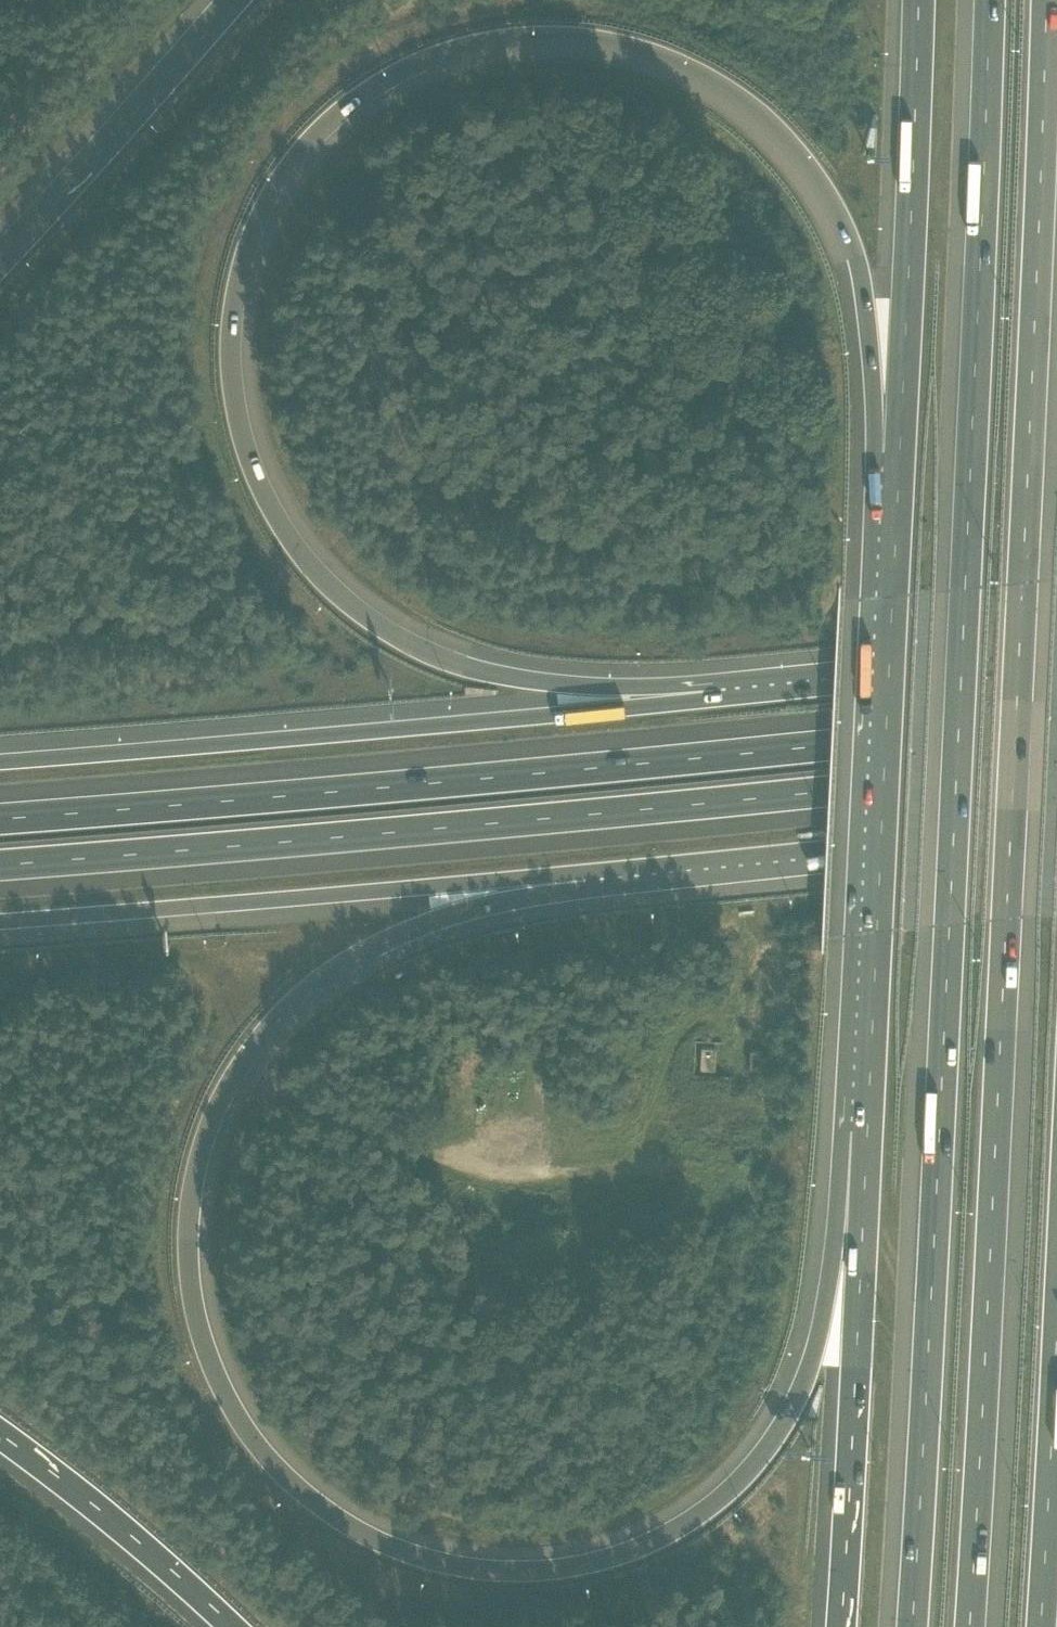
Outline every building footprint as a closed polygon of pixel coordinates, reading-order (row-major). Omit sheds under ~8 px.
[(715,1069),(716,1047),(701,1046),(700,1069),(715,1069)] [(750,1068),(760,1068),(761,1050),(750,1049),(750,1068)]
